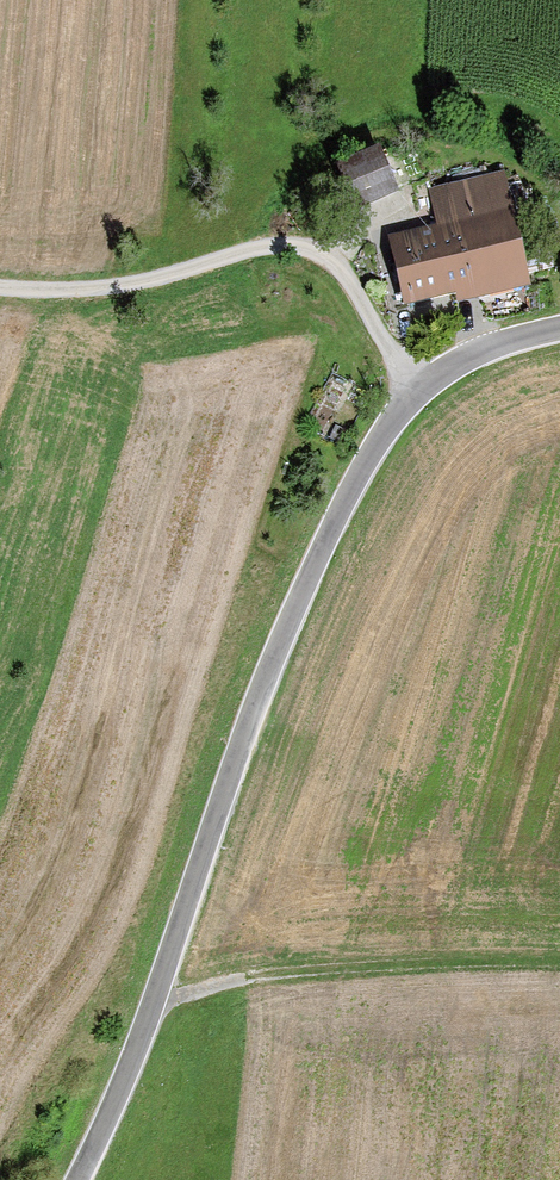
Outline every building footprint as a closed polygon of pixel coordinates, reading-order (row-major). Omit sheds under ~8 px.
[(336,179),(353,213),(398,189),(380,156),(336,179)] [(386,242),(403,310),(455,297),(458,310),(531,292),(502,176),(429,194),(438,229),(386,242)] [(344,424),(332,417),(321,437),(334,444),(344,424)]
